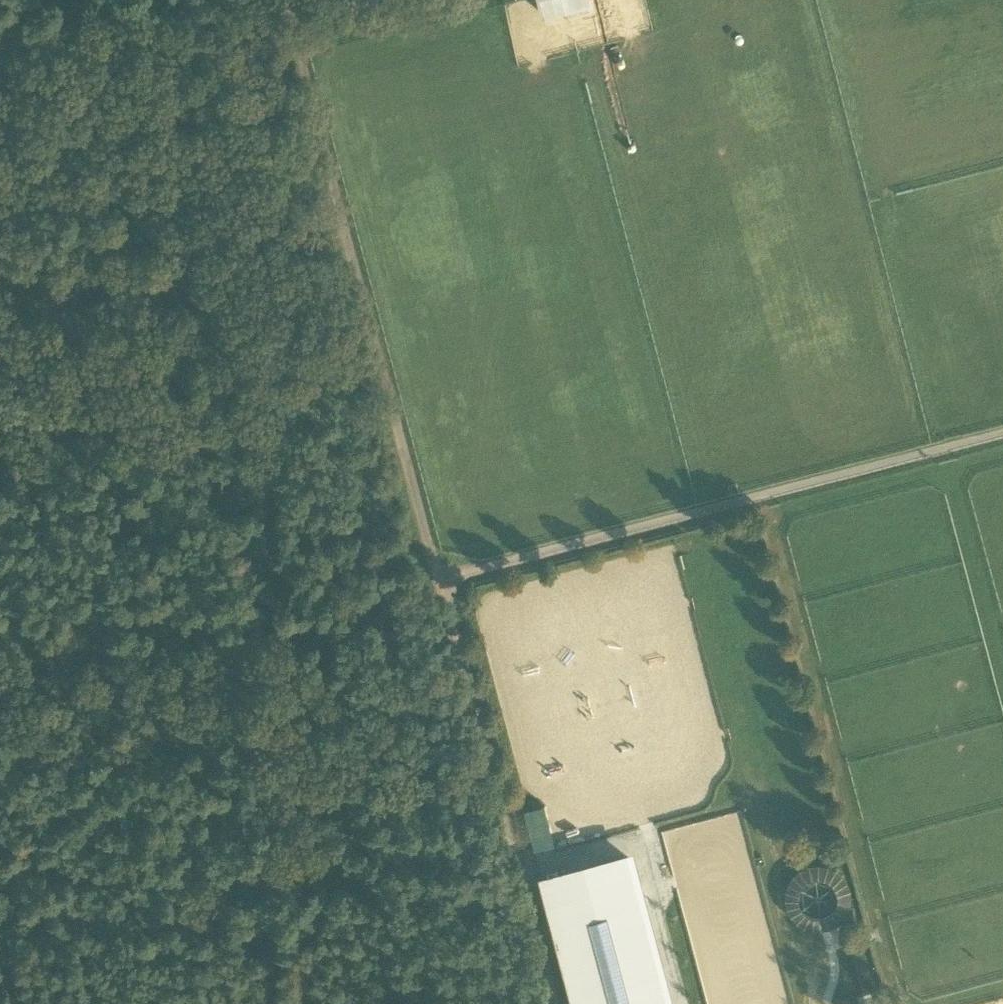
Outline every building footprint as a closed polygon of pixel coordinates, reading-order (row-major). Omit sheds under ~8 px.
[(543,13),(590,1),(590,0),(540,0),(543,13)] [(546,804),(525,809),(535,848),(556,842),(546,804)] [(544,880),(556,926),(642,903),(630,857),(544,880)] [(785,890),(785,901),(788,910),(793,919),(801,925),(810,929),(820,930),(833,927),(844,919),(850,908),(852,895),(849,882),(841,871),(829,865),(816,863),(806,865),(796,871),(789,880),(785,890)] [(642,903),(556,926),(577,1003),(669,1003),(642,903)]
